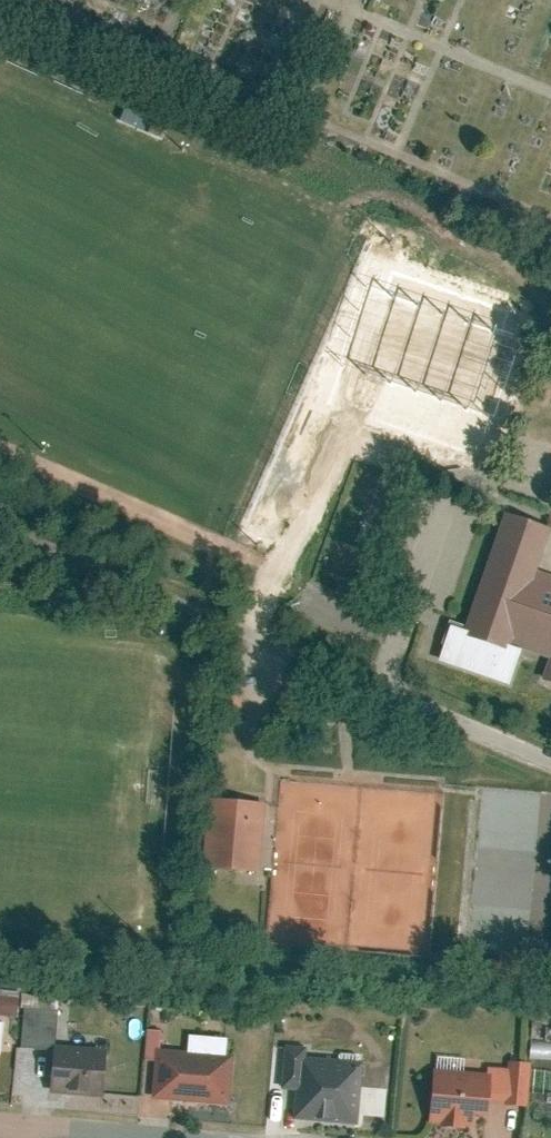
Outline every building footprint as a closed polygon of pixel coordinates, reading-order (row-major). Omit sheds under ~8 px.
[(524,319),(441,292),(409,389),(405,400),(412,402),(403,429),(480,454),(524,319)] [(538,573),(550,533),(550,528),(511,515),(470,637),(467,645),(508,659),(512,647),(528,652),(550,660),(550,577),(538,573)] [(467,645),(470,637),(448,622),(435,662),(508,686),(528,652),(512,647),(508,659),(467,645)] [(263,800),(207,796),(201,867),(258,872),(263,800)] [(2,1013),(25,1016),(28,991),(5,988),(2,1013)] [(112,1046),(58,1041),(53,1086),(107,1092),(112,1046)] [(236,1050),(161,1044),(157,1094),(231,1100),(236,1050)] [(366,1055),(283,1047),(279,1084),(298,1086),(295,1111),(360,1117),(366,1055)] [(525,1067),(427,1064),(425,1123),(491,1125),(491,1099),(524,1100),(525,1067)]
